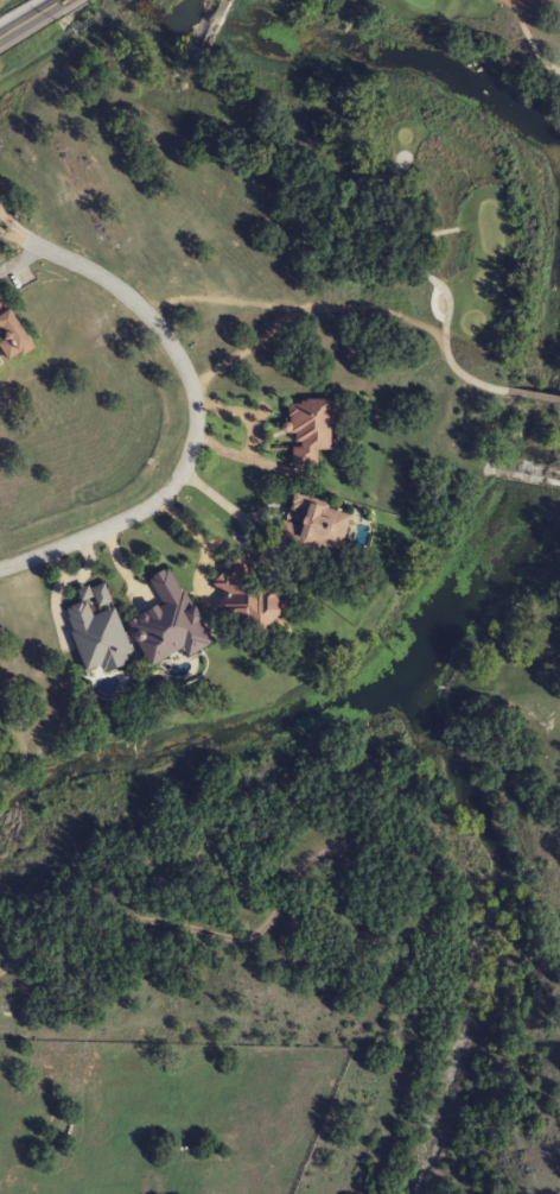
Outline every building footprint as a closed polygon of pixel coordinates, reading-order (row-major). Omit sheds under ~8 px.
[(3,295),(0,297),(0,336),(13,360),(33,349),(3,295)] [(332,401),(292,401),(292,468),(317,468),(317,451),(332,451),(332,401)] [(296,525),(284,521),(279,539),(341,556),(352,513),(303,500),(296,525)] [(258,638),(287,612),(282,606),(289,599),(263,571),(264,571),(247,552),(210,586),(258,638)] [(188,659),(212,646),(173,567),(150,579),(163,605),(128,623),(150,668),(184,651),(188,659)] [(105,583),(78,593),(82,603),(63,610),(89,678),(134,661),(105,583)]
